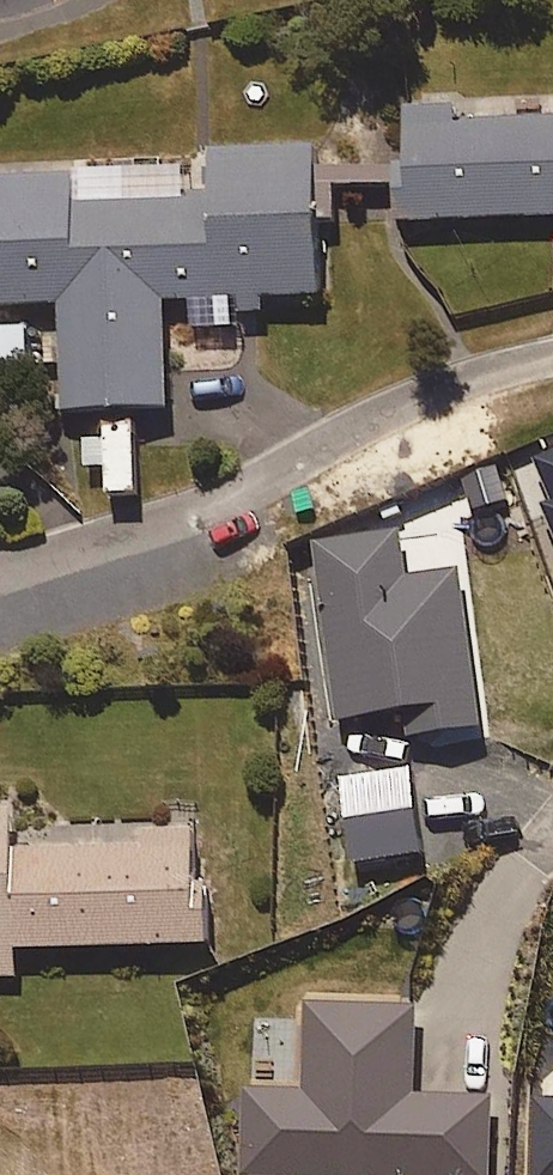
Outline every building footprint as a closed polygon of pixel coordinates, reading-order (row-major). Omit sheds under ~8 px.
[(456,128),(456,110),(404,111),(407,224),(552,220),(552,125),(456,128)] [(65,308),(68,416),(173,413),(170,338),(264,335),(263,302),(326,300),(321,153),(196,157),(196,174),(0,180),(0,310),(65,308)] [(38,372),(37,333),(0,334),(0,373),(38,372)] [(140,497),(137,427),(106,429),(110,498),(140,497)] [(533,465),(552,519),(552,457),(533,465)] [(409,580),(403,534),(316,545),(337,725),(412,716),(415,743),(485,735),(466,574),(409,580)] [(0,818),(0,980),(18,980),(18,954),(213,951),(212,891),(200,891),(199,836),(153,837),(154,853),(100,854),(17,855),(16,818),(0,818)] [(310,1011),(307,1097),(249,1095),(246,1174),(496,1174),(498,1105),(419,1102),(422,1015),(310,1011)] [(536,1104),(536,1174),(552,1174),(552,1103),(536,1104)]
